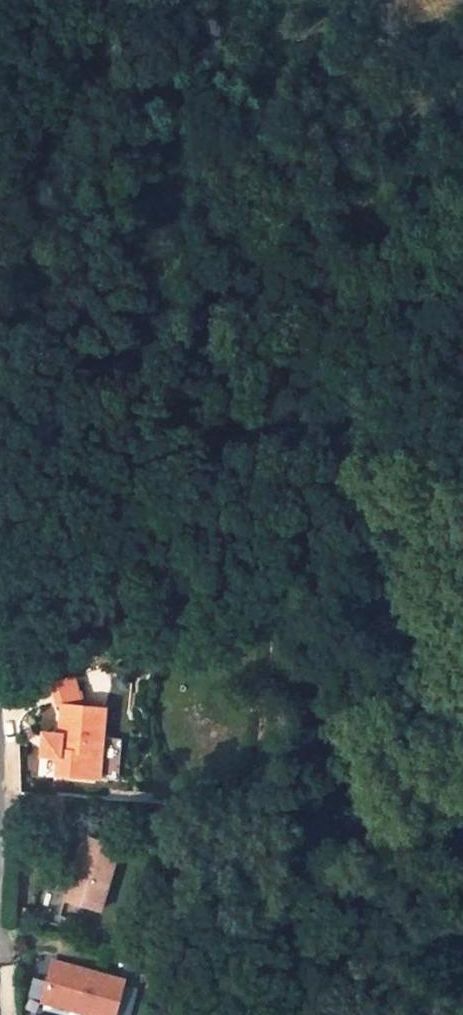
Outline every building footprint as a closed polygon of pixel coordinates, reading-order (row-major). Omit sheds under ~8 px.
[(89,707),(81,678),(65,682),(67,706),(71,706),(89,707)] [(89,707),(71,706),(68,736),(66,748),(50,746),(49,756),(65,757),(63,777),(109,781),(113,741),(116,710),(89,707)] [(66,748),(68,736),(51,734),(50,746),(66,748)] [(113,741),(109,781),(120,782),(124,743),(113,741)] [(114,912),(131,848),(93,838),(76,903),(114,912)] [(89,1006),(86,1014),(124,1014),(135,984),(63,961),(52,994),(89,1006)] [(84,1014),(86,1014),(89,1006),(52,994),(50,1004),(84,1014)]
